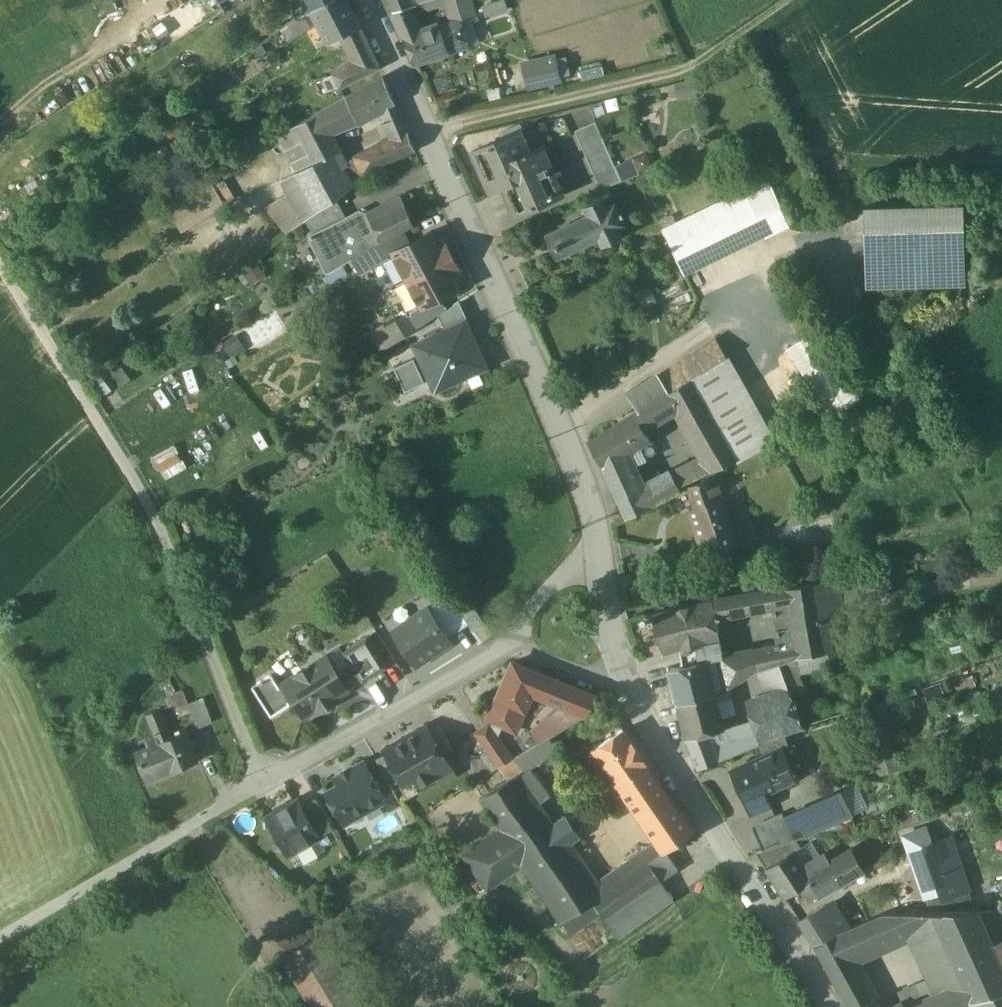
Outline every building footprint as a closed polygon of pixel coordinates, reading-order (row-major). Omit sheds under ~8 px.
[(347,0),(329,0),(311,11),(281,30),(288,40),(310,26),(308,22),(315,17),(330,42),(344,33),(359,25),(347,0)] [(311,11),(329,0),(305,0),(311,11)] [(391,11),(409,5),(426,0),(386,0),(391,11)] [(409,5),(413,13),(437,6),(435,0),(426,0),(409,5)] [(437,6),(439,10),(450,5),(448,0),(435,0),(437,6)] [(481,4),(485,16),(510,8),(507,0),(493,0),(481,4)] [(409,5),(391,11),(397,26),(415,18),(413,13),(409,5)] [(415,18),(397,26),(403,38),(421,32),(415,18)] [(421,32),(403,38),(414,63),(467,46),(458,19),(421,32)] [(359,25),(344,33),(351,48),(366,39),(359,25)] [(366,39),(351,48),(357,63),(333,75),(324,78),(329,92),(340,87),(341,87),(379,67),(366,39)] [(555,55),(521,63),(528,89),(562,81),(555,55)] [(401,115),(384,76),(348,96),(358,119),(378,111),(384,123),(401,115)] [(337,151),(324,126),(358,119),(348,96),(316,112),(317,114),(278,135),(297,171),(282,179),(305,221),(336,198),(352,186),(341,164),(334,153),(337,151)] [(567,111),(572,127),(596,119),(591,103),(567,111)] [(401,115),(384,123),(391,140),(408,132),(401,115)] [(595,123),(575,131),(597,186),(618,178),(595,123)] [(519,131),(474,151),(491,191),(504,185),(517,213),(562,193),(541,147),(529,153),(519,131)] [(391,140),(355,157),(364,174),(415,149),(408,132),(391,140)] [(364,174),(355,157),(341,164),(352,186),(366,177),(364,174)] [(768,182),(664,232),(686,278),(790,228),(768,182)] [(401,197),(368,214),(380,240),(381,239),(403,228),(413,223),(401,197)] [(589,214),(554,231),(564,254),(599,237),(603,246),(622,237),(618,228),(626,224),(622,215),(624,214),(622,210),(620,211),(616,202),(608,205),(603,197),(585,206),(589,214)] [(336,198),(306,220),(308,224),(340,205),(336,198)] [(964,204),(864,207),(866,287),(966,284),(964,204)] [(340,205),(308,224),(313,233),(346,216),(340,205)] [(313,233),(313,235),(311,235),(311,237),(312,238),(312,239),(329,273),(353,259),(382,241),(381,239),(380,240),(368,214),(367,213),(360,210),(346,216),(313,233)] [(382,241),(353,259),(359,270),(393,252),(410,243),(403,228),(381,239),(382,241)] [(410,243),(393,252),(408,280),(452,255),(446,244),(440,248),(431,232),(410,243)] [(452,255),(408,280),(422,306),(422,307),(440,298),(460,287),(452,270),(458,267),(452,255)] [(240,263),(248,282),(265,275),(257,256),(240,263)] [(440,298),(422,307),(422,306),(411,312),(419,327),(439,315),(447,310),(440,298)] [(447,310),(439,315),(446,330),(466,321),(467,323),(469,321),(460,302),(447,310)] [(411,312),(387,325),(374,333),(384,349),(419,327),(411,312)] [(446,330),(414,345),(420,357),(415,359),(415,358),(394,367),(405,391),(426,382),(425,380),(430,378),(435,390),(487,367),(467,323),(466,321),(446,330)] [(832,412),(860,396),(821,330),(794,346),(832,412)] [(239,333),(224,340),(231,355),(246,348),(239,333)] [(716,339),(628,393),(638,411),(649,428),(678,410),(704,458),(643,488),(620,502),(627,517),(681,491),(678,486),(773,440),(716,339)] [(394,366),(417,354),(410,340),(386,352),(394,366)] [(638,411),(588,442),(604,466),(614,488),(636,474),(626,456),(651,441),(645,431),(649,428),(638,411)] [(715,473),(689,486),(697,507),(689,509),(705,554),(733,545),(718,501),(724,498),(715,473)] [(636,474),(614,488),(620,502),(643,488),(636,474)] [(921,569),(838,580),(838,577),(816,581),(820,599),(924,584),(921,569)] [(816,581),(733,595),(713,599),(716,615),(773,605),(774,614),(821,606),(820,599),(816,581)] [(457,606),(448,594),(427,609),(447,639),(469,624),(457,606)] [(485,623),(468,598),(457,606),(469,624),(474,631),(485,623)] [(673,608),(651,614),(627,622),(642,659),(679,646),(680,648),(721,640),(716,615),(713,599),(673,608)] [(821,606),(774,614),(777,629),(823,621),(821,606)] [(447,639),(427,609),(394,632),(417,665),(450,642),(447,639)] [(780,645),(724,655),(723,655),(715,657),(723,690),(728,687),(756,671),(772,662),(778,660),(798,657),(829,651),(823,621),(777,629),(780,645)] [(367,637),(344,652),(351,664),(359,677),(363,682),(386,668),(367,637)] [(721,640),(680,648),(683,665),(707,659),(715,657),(723,655),(721,640)] [(829,651),(798,657),(800,664),(805,669),(831,664),(829,651)] [(351,664),(338,673),(327,656),(283,683),(293,700),(304,717),(317,709),(318,712),(337,700),(336,697),(348,689),(346,686),(359,677),(351,664)] [(723,690),(715,657),(707,659),(716,694),(723,690)] [(798,657),(778,660),(782,671),(784,675),(805,669),(800,664),(798,657)] [(683,665),(669,669),(678,704),(716,694),(707,659),(683,665)] [(772,662),(756,671),(761,679),(782,671),(778,660),(772,662)] [(570,686),(513,663),(512,663),(497,698),(525,710),(533,693),(562,704),(563,704),(570,686)] [(782,671),(761,679),(767,695),(746,702),(756,731),(760,744),(762,743),(761,741),(785,733),(803,726),(784,675),(782,671)] [(293,700),(283,683),(279,686),(272,674),(252,687),(271,716),(291,704),(290,703),(293,700)] [(598,697),(570,686),(563,704),(587,713),(588,712),(598,697)] [(723,690),(716,694),(718,701),(729,698),(732,698),(728,687),(723,690)] [(716,694),(678,704),(687,738),(708,732),(725,728),(722,716),(718,701),(716,694)] [(202,698),(189,703),(199,727),(212,722),(202,698)] [(525,710),(497,698),(490,712),(519,725),(521,720),(524,719),(527,714),(525,710)] [(729,698),(718,701),(722,716),(732,714),(729,698)] [(562,704),(540,725),(545,731),(535,739),(538,744),(548,737),(587,713),(563,704),(562,704)] [(171,736),(160,709),(147,714),(156,737),(146,741),(149,746),(171,736)] [(519,725),(490,712),(487,720),(515,732),(519,725)] [(881,715),(860,720),(864,735),(884,730),(881,715)] [(454,750),(439,724),(429,730),(444,756),(454,750)] [(494,760),(507,751),(489,725),(476,733),(494,760)] [(427,727),(385,750),(387,754),(402,780),(409,792),(437,777),(434,771),(448,763),(444,756),(429,730),(427,727)] [(149,746),(135,752),(147,781),(171,772),(199,761),(186,730),(149,746)] [(693,832),(624,730),(589,754),(589,759),(595,768),(601,769),(603,767),(656,842),(663,852),(665,851),(693,832)] [(756,731),(714,746),(719,760),(760,744),(756,731)] [(708,732),(687,738),(699,768),(719,760),(714,746),(713,745),(708,732)] [(785,733),(761,741),(762,743),(760,744),(765,755),(750,761),(763,792),(765,791),(796,778),(793,770),(785,751),(784,747),(789,745),(785,733)] [(557,751),(548,737),(538,744),(513,759),(499,768),(508,781),(529,768),(557,751)] [(803,766),(795,747),(785,751),(793,770),(803,766)] [(507,751),(494,760),(499,768),(513,759),(507,751)] [(893,752),(876,757),(881,774),(898,769),(893,752)] [(387,754),(376,759),(384,774),(391,785),(402,780),(387,754)] [(750,761),(731,768),(749,812),(770,803),(765,791),(763,792),(750,761)] [(374,780),(364,762),(336,778),(340,785),(326,793),(337,811),(345,806),(353,819),(385,801),(386,800),(374,780)] [(555,828),(539,804),(549,798),(529,768),(508,781),(481,798),(502,830),(463,856),(473,870),(509,846),(561,922),(564,921),(605,894),(597,882),(595,883),(577,855),(568,841),(576,837),(566,821),(555,828)] [(391,785),(384,774),(374,780),(386,800),(385,801),(391,811),(402,804),(391,785)] [(840,793),(783,818),(792,836),(806,832),(850,813),(840,793)] [(302,806),(298,799),(267,817),(276,833),(273,834),(271,842),(275,849),(283,851),(285,849),(288,855),(319,837),(302,806)] [(333,829),(316,799),(302,806),(319,837),(333,829)] [(776,816),(752,826),(761,845),(792,836),(783,818),(778,820),(776,816)] [(931,913),(974,911),(950,838),(931,844),(926,828),(904,836),(931,913)] [(656,842),(597,882),(605,894),(564,921),(573,934),(602,914),(618,937),(674,899),(661,881),(677,870),(665,851),(663,852),(656,842)] [(863,870),(854,849),(809,875),(812,880),(820,892),(820,893),(863,870)] [(793,851),(766,868),(785,897),(800,887),(812,880),(809,875),(793,851)] [(812,880),(800,887),(808,900),(820,893),(820,892),(812,880)] [(825,905),(800,921),(815,945),(831,937),(849,929),(834,905),(828,910),(825,905)] [(977,911),(992,945),(1001,940),(1001,923),(996,910),(977,911)] [(971,1001),(975,1000),(1001,991),(1001,966),(992,945),(977,911),(974,911),(931,913),(937,927),(962,982),(971,1001)] [(849,929),(831,937),(815,945),(829,970),(851,958),(906,933),(909,939),(937,927),(931,913),(915,913),(881,915),(849,929)] [(937,927),(909,939),(933,994),(962,982),(937,927)] [(318,934),(283,955),(315,1006),(363,1006),(318,934)] [(992,945),(1001,966),(1001,940),(992,945)] [(851,958),(829,970),(836,983),(858,971),(851,958)] [(836,983),(849,1006),(858,1006),(874,999),(858,971),(836,983)] [(905,1006),(963,1006),(967,1005),(972,1003),(971,1001),(962,982),(933,994),(924,998),(905,1006)] [(917,984),(898,993),(902,1002),(905,1006),(924,998),(917,984)] [(975,1000),(979,1006),(1001,1006),(1001,991),(975,1000)] [(858,1006),(878,1006),(874,999),(858,1006)]
